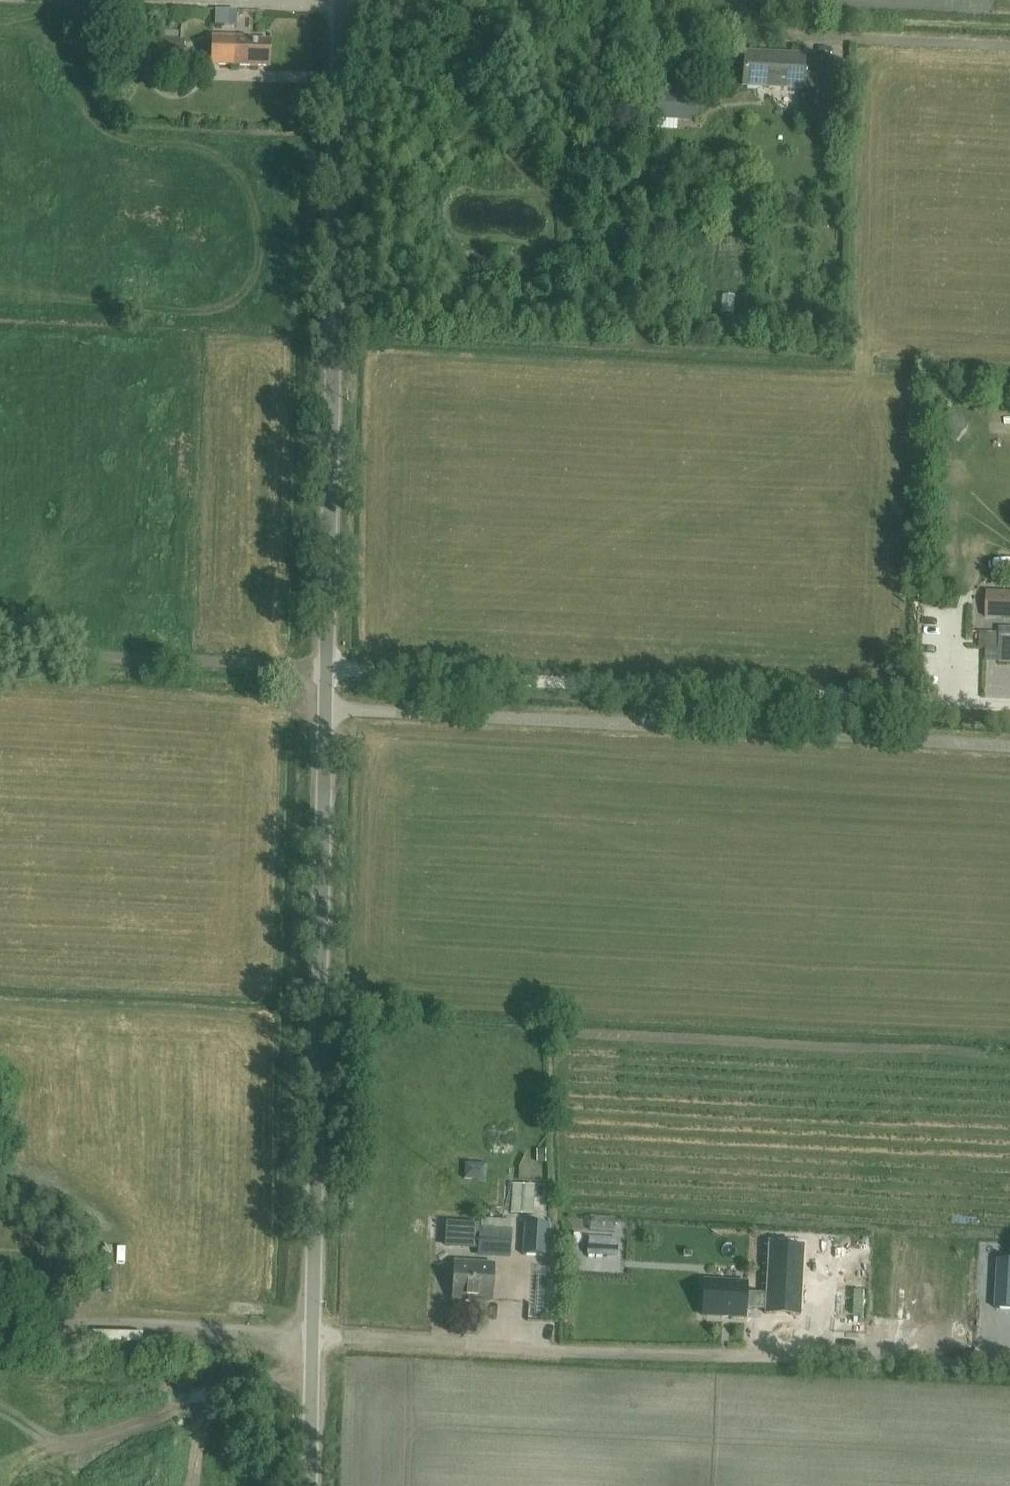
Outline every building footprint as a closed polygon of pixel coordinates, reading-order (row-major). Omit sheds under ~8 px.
[(270,41),(251,40),(251,37),(212,36),(212,65),(270,67),(270,41)] [(131,38),(131,70),(184,72),(185,40),(131,38)] [(743,87),(802,90),(801,114),(839,116),(842,63),(824,62),(824,66),(804,65),(805,55),(745,52),(743,87)] [(657,115),(681,117),(702,118),(703,95),(682,94),(658,93),(657,115)] [(951,411),(940,428),(957,439),(968,421),(951,411)] [(958,478),(957,458),(946,459),(947,478),(958,478)] [(987,617),(1009,618),(1009,600),(988,598),(987,617)] [(1000,657),(1009,657),(1009,637),(1001,636),(1000,657)] [(510,1191),(509,1212),(527,1213),(528,1191),(510,1191)] [(454,1237),(454,1215),(437,1215),(437,1237),(454,1237)] [(480,1227),(479,1238),(478,1257),(509,1259),(511,1229),(480,1227)] [(537,1227),(536,1249),(553,1250),(554,1228),(537,1227)] [(842,1264),(799,1258),(796,1282),(839,1288),(842,1264)] [(517,1268),(512,1267),(511,1311),(530,1312),(530,1316),(555,1317),(556,1276),(533,1275),(533,1267),(529,1267),(529,1263),(517,1262),(517,1268)] [(491,1299),(493,1266),(455,1264),(454,1297),(491,1299)] [(705,1282),(703,1314),(744,1317),(746,1284),(705,1282)] [(754,1307),(752,1331),(789,1333),(790,1309),(754,1307)]
